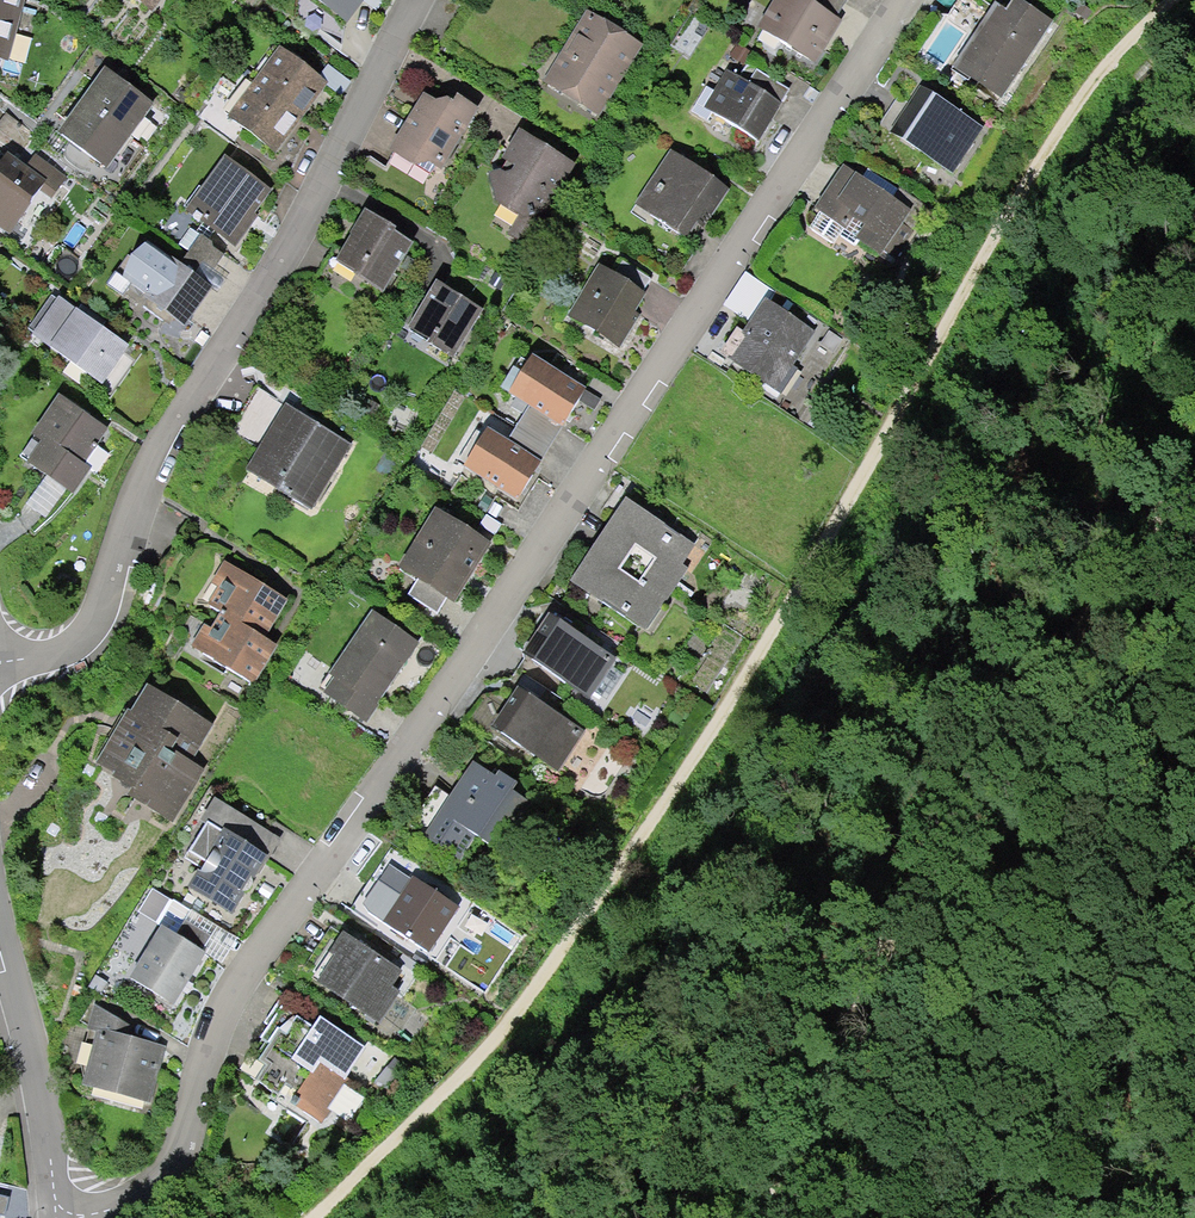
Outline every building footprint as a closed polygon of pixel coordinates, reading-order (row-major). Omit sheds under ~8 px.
[(14,70),(34,0),(0,0),(0,66),(14,70)] [(152,9),(159,0),(139,0),(152,9)] [(358,33),(382,0),(312,0),(358,33)] [(818,62),(841,20),(836,16),(846,3),(841,0),(772,0),(758,24),(818,62)] [(994,0),(952,65),(1001,97),(1053,19),(1023,0),(1011,0),(1006,8),(994,0)] [(545,86),(598,121),(644,52),(591,17),(545,86)] [(278,42),(250,79),(302,119),(331,81),(278,42)] [(154,102),(105,66),(58,132),(106,167),(154,102)] [(706,107),(759,139),(790,88),(758,68),(749,82),(727,71),(706,107)] [(250,79),(222,118),(274,157),(302,119),(250,79)] [(394,147),(440,177),(482,113),(437,83),(394,147)] [(898,133),(951,169),(975,134),(922,98),(898,133)] [(6,114),(0,122),(0,149),(6,154),(8,151),(16,157),(33,134),(6,114)] [(575,175),(525,141),(488,196),(539,229),(575,175)] [(8,151),(6,154),(0,161),(0,226),(10,233),(39,190),(51,198),(67,176),(36,155),(28,166),(16,157),(8,151)] [(635,208),(692,245),(728,190),(672,153),(635,208)] [(225,156),(185,207),(234,242),(271,188),(225,156)] [(818,221),(874,259),(905,213),(849,175),(818,221)] [(340,266),(389,299),(420,253),(371,220),(340,266)] [(224,253),(202,237),(180,265),(150,245),(122,284),(188,332),(217,291),(203,281),(224,253)] [(575,323),(618,351),(652,301),(608,272),(575,323)] [(14,316),(104,385),(131,350),(41,281),(14,316)] [(415,338),(457,366),(488,319),(446,291),(415,338)] [(708,347),(775,392),(809,341),(766,312),(748,338),(725,323),(708,347)] [(550,445),(562,425),(585,388),(533,352),(509,390),(531,405),(517,425),(550,445)] [(0,443),(0,448),(81,505),(123,446),(39,387),(0,443)] [(254,473),(311,511),(352,450),(294,412),(254,473)] [(464,464),(518,499),(550,445),(517,425),(510,437),(488,426),(464,464)] [(600,534),(692,599),(720,559),(629,492),(600,534)] [(404,570),(463,609),(499,555),(440,516),(404,570)] [(571,578),(649,635),(676,590),(600,536),(571,578)] [(218,607),(260,638),(286,598),(272,590),(224,560),(201,595),(218,607)] [(192,645),(256,683),(277,648),(264,640),(260,638),(218,607),(192,645)] [(523,653),(582,700),(613,661),(554,614),(523,653)] [(327,697),(370,725),(421,648),(378,620),(327,697)] [(467,722),(552,779),(582,734),(498,677),(467,722)] [(100,766),(177,818),(203,778),(191,770),(220,726),(155,683),(100,766)] [(473,771),(426,836),(471,868),(518,803),(473,771)] [(199,892),(237,917),(274,861),(236,836),(199,892)] [(383,928),(428,961),(461,906),(414,874),(383,928)] [(139,982),(178,1008),(209,962),(170,936),(139,982)] [(325,984),(380,1020),(407,978),(352,942),(325,984)] [(249,1076),(319,1121),(359,1059),(288,1014),(249,1076)] [(164,1052),(103,1039),(91,1092),(152,1105),(164,1052)]
